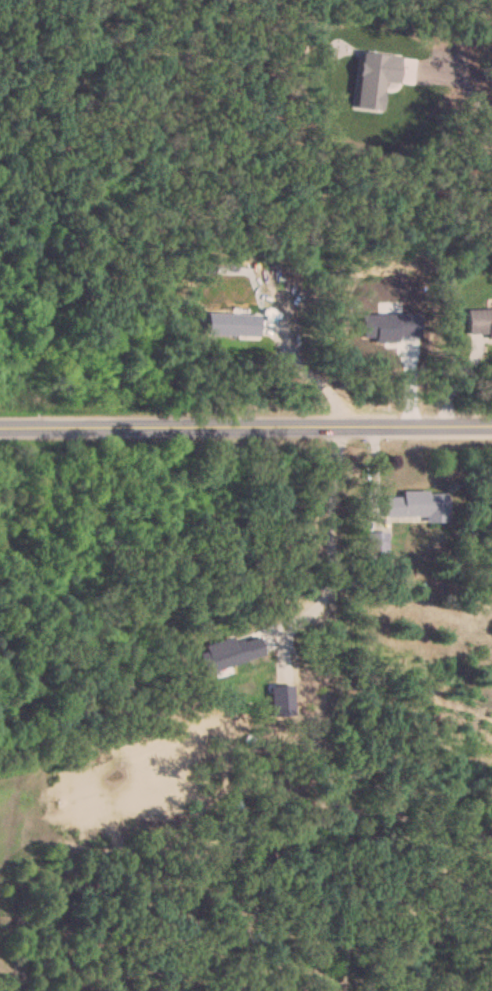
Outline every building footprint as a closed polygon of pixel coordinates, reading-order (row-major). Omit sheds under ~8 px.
[(467,338),(491,337),(491,308),(465,309),(467,338)] [(446,491),(399,491),(399,496),(384,496),(384,517),(424,516),(424,522),(446,522),(446,491)] [(385,531),(364,531),(364,566),(385,566),(385,531)]
